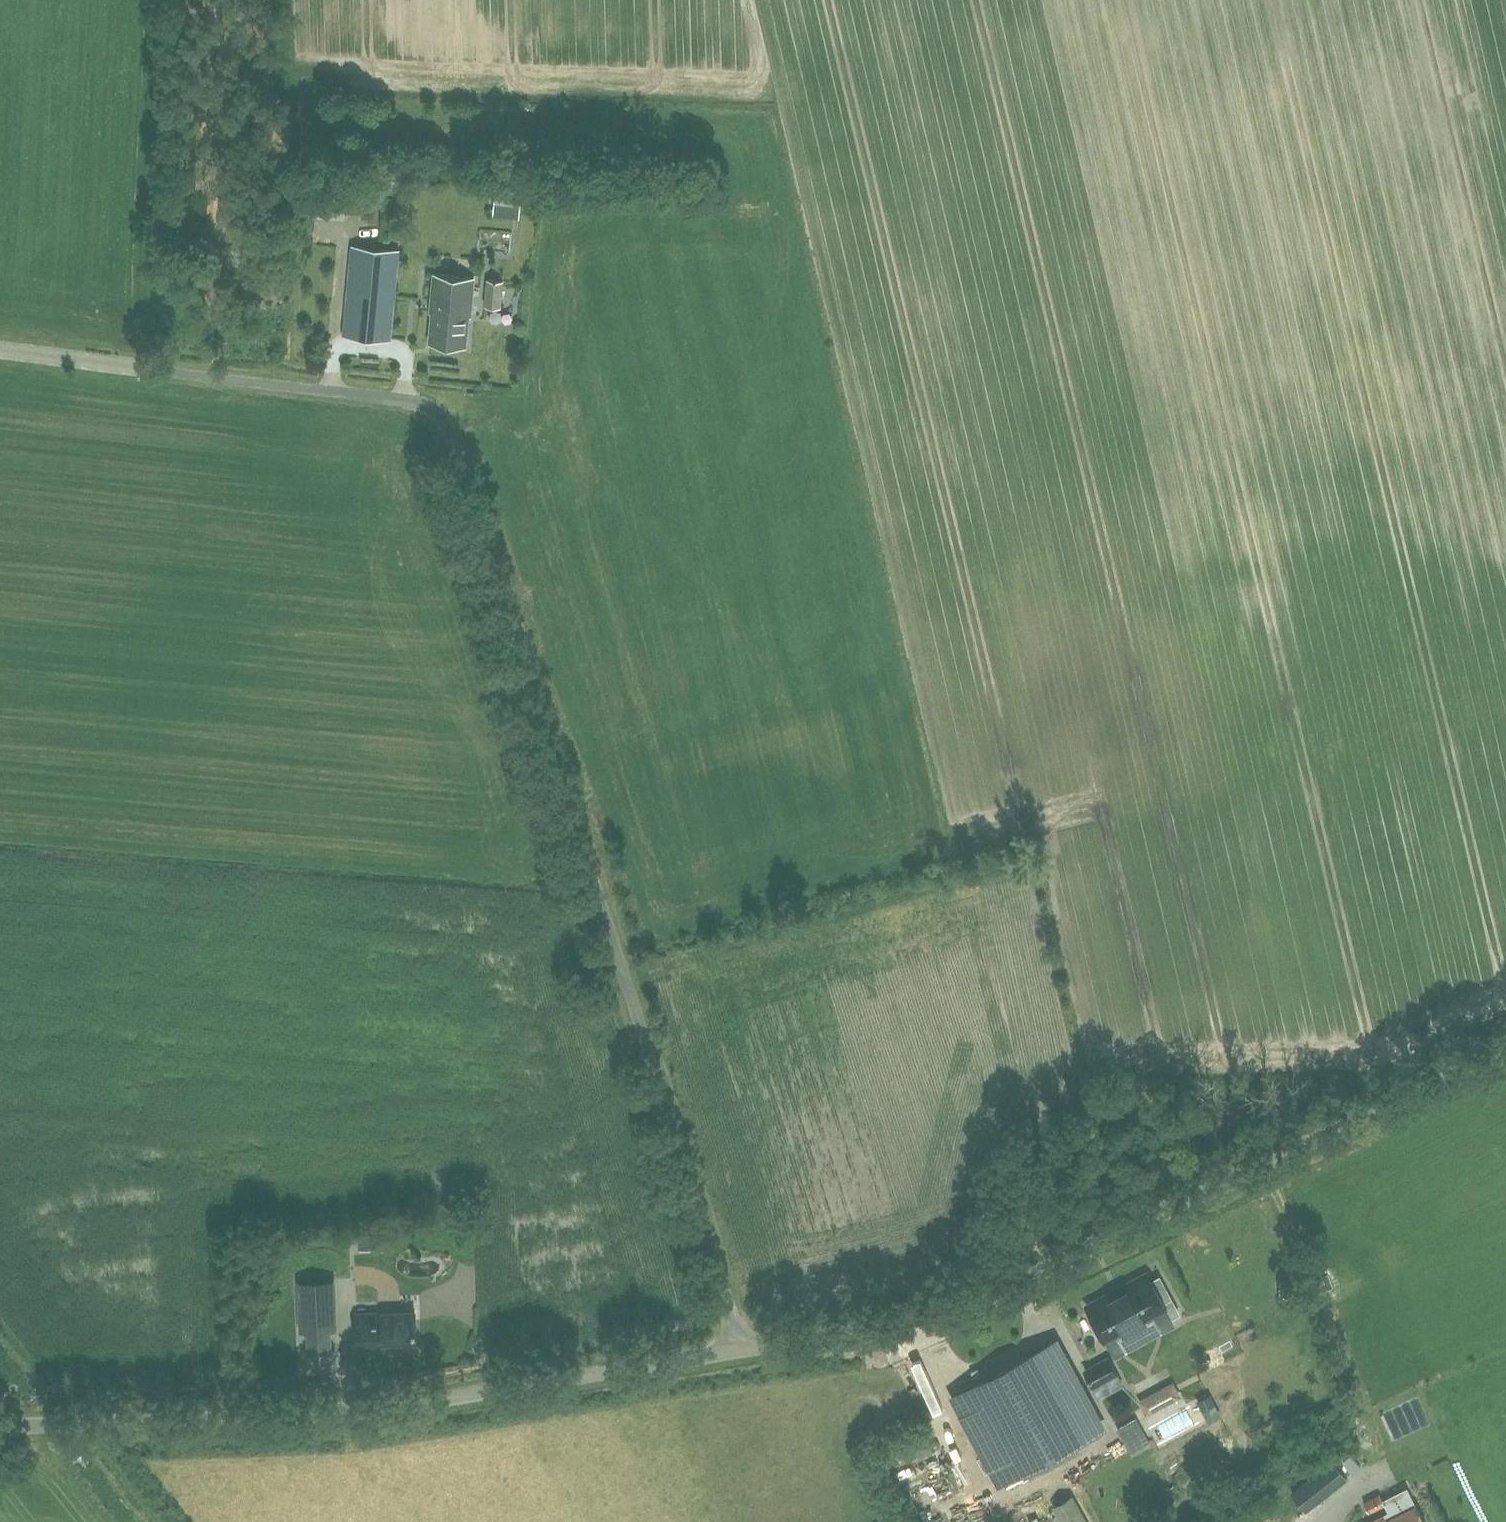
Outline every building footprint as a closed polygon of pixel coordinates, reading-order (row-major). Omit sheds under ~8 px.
[(496,185),(493,213),(514,215),(517,187),(496,185)] [(391,337),(399,250),(352,245),(343,333),(391,337)] [(470,315),(474,277),(434,273),(430,311),(433,311),(430,342),(465,345),(468,315),(470,315)] [(502,306),(505,280),(487,279),(485,304),(502,306)] [(360,1247),(376,1247),(375,1231),(359,1232),(360,1247)] [(1151,1282),(1146,1273),(1089,1304),(1116,1355),(1173,1324),(1166,1310),(1162,1303),(1171,1298),(1160,1277),(1151,1282)] [(337,1328),(336,1292),(299,1293),(300,1329),(337,1328)] [(358,1353),(417,1351),(416,1310),(356,1312),(358,1353)] [(1002,1484),(1103,1430),(1083,1394),(1060,1408),(1031,1354),(978,1383),(1007,1437),(983,1449),(1002,1484)] [(1086,1370),(1095,1385),(1117,1374),(1107,1358),(1086,1370)] [(1151,1402),(1184,1385),(1176,1370),(1143,1386),(1151,1402)] [(1155,1403),(1161,1413),(1192,1395),(1186,1385),(1155,1403)] [(1205,1410),(1214,1406),(1209,1397),(1201,1401),(1205,1410)] [(1307,1511),(1347,1479),(1332,1460),(1292,1492),(1307,1511)] [(1369,1512),(1385,1505),(1379,1492),(1363,1500),(1369,1512)] [(1415,1504),(1399,1512),(1396,1507),(1384,1514),(1369,1521),(1424,1521),(1415,1504)] [(1319,1512),(1303,1518),(1304,1521),(1323,1521),(1319,1512)]
